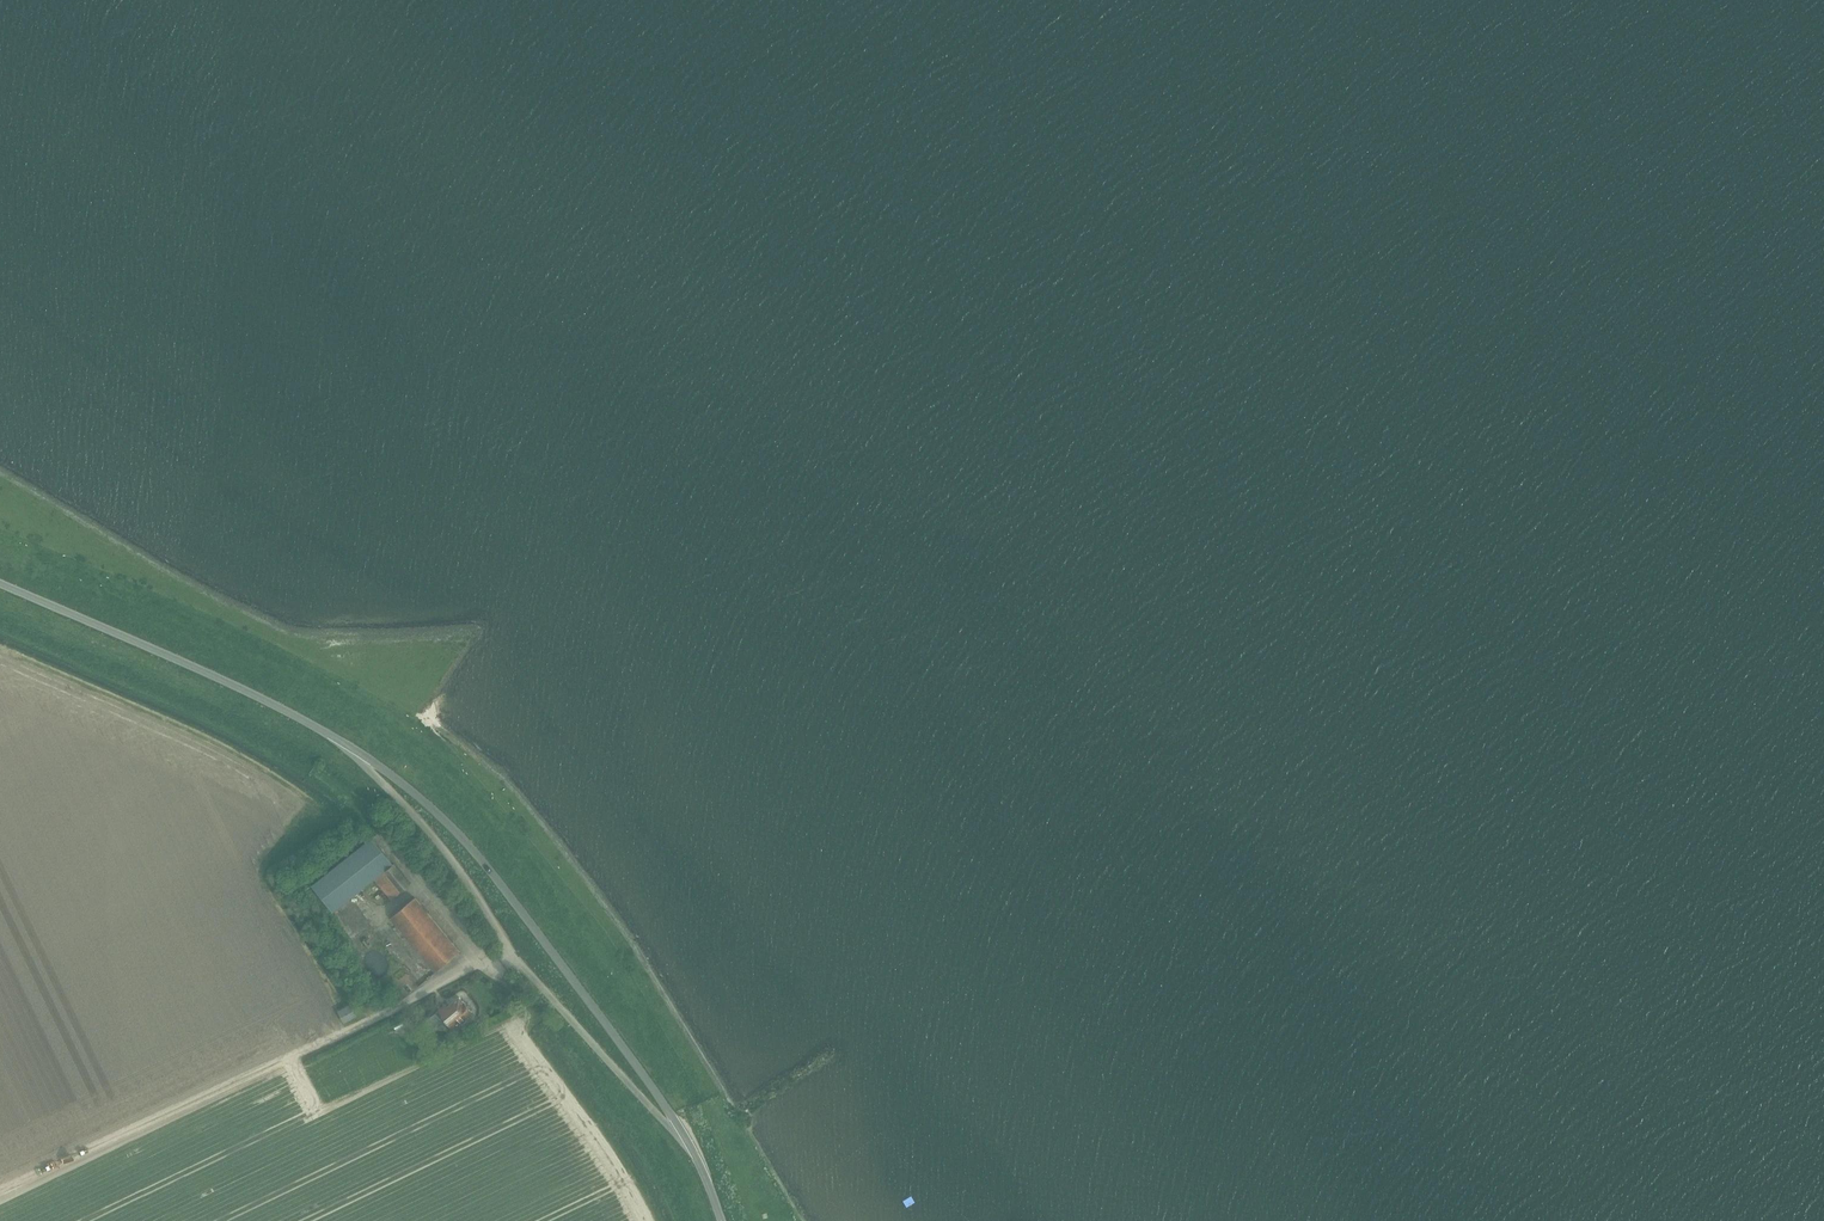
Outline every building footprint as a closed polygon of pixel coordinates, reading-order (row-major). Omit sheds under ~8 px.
[(392,864),(371,838),(312,886),(332,912),(374,879),(391,899),(410,884),(393,863),(392,864)] [(436,972),(460,951),(415,897),(390,918),(436,972)] [(419,987),(414,980),(403,989),(408,995),(419,987)] [(467,1016),(472,1011),(471,1010),(472,1007),(468,1003),(465,1003),(464,1002),(459,997),(447,1007),(445,1005),(439,1010),(439,1011),(428,1021),(435,1028),(444,1020),(445,1021),(447,1019),(453,1027),(459,1023),(462,1026),(464,1026),(469,1021),(470,1019),(467,1016)] [(345,1023),(357,1016),(350,1004),(338,1011),(345,1023)]
